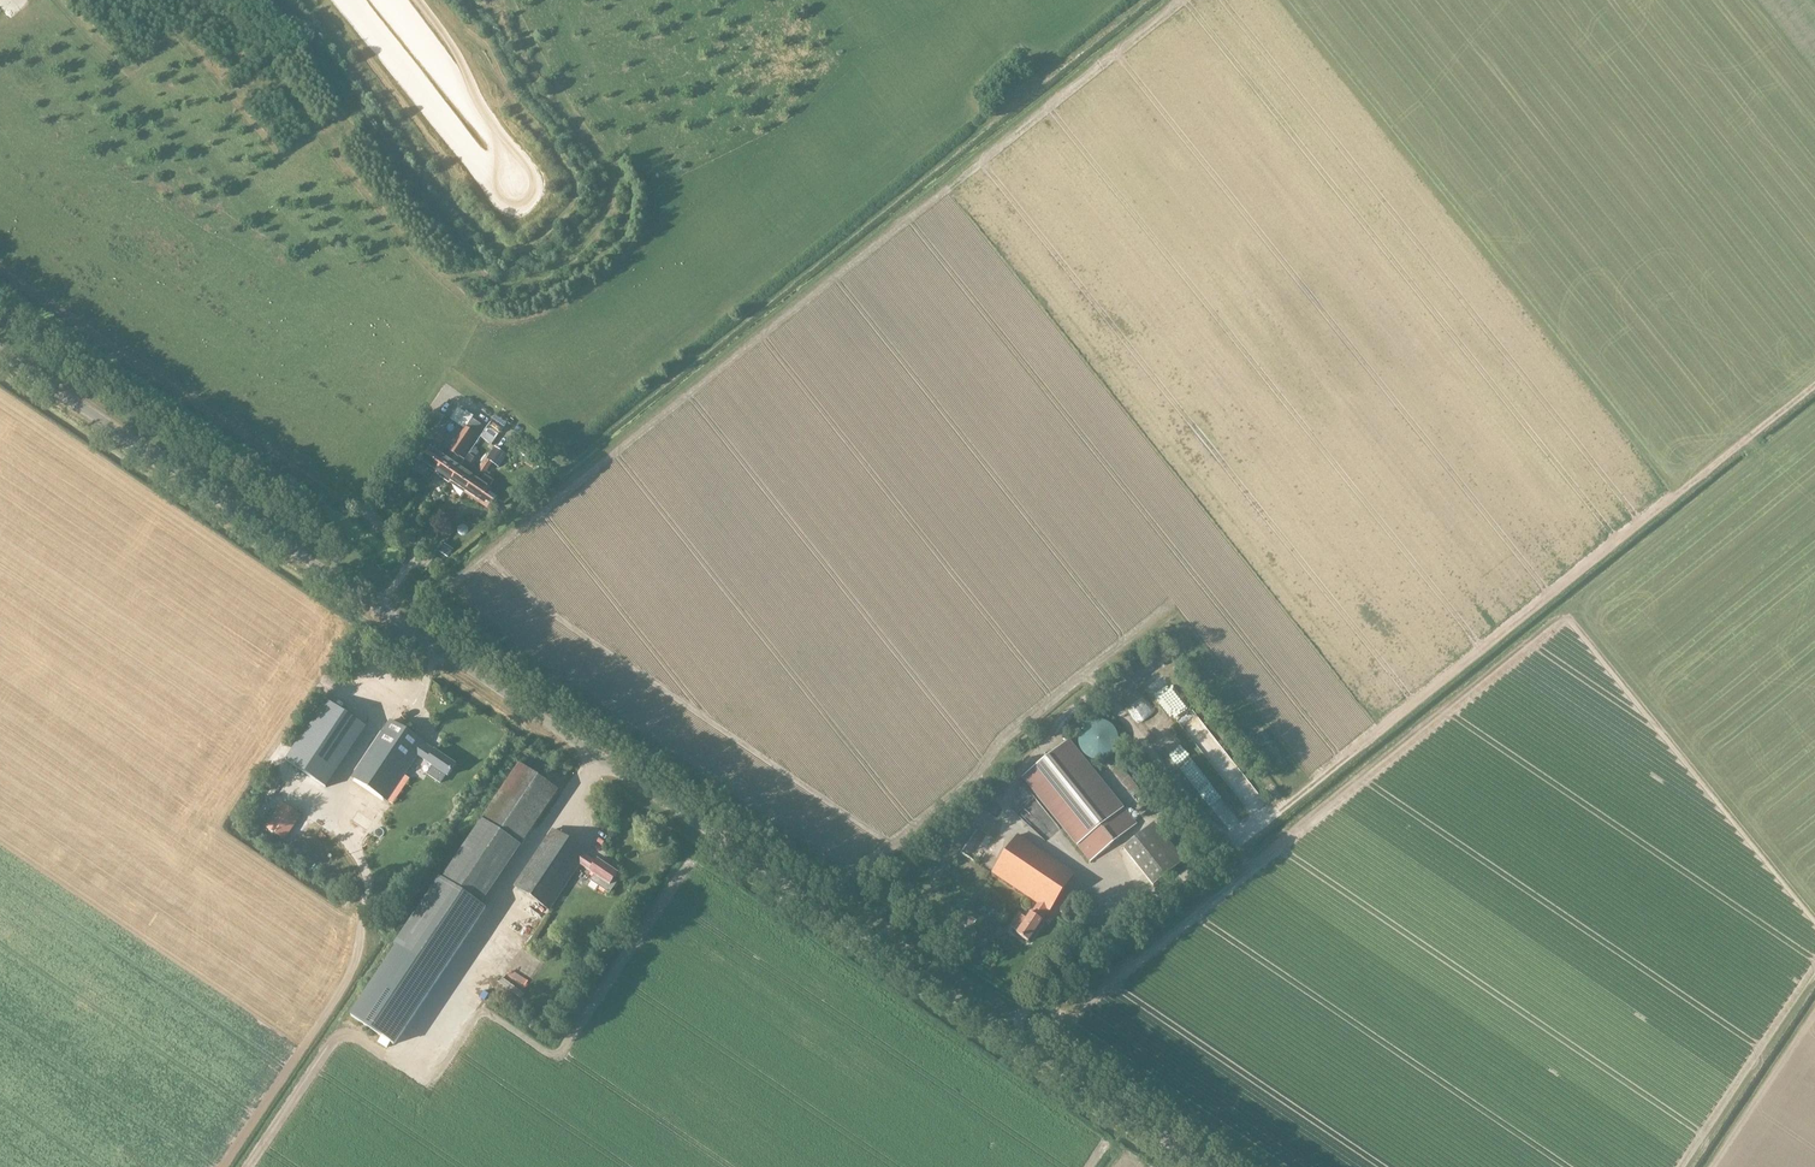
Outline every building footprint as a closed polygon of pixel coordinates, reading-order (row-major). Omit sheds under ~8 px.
[(364,24),(382,10),(360,8),(370,0),(346,0),(364,24)] [(490,427),(501,433),(505,428),(494,421),(490,427)] [(449,483),(464,461),(459,458),(474,435),(465,429),(445,458),(435,473),(449,483)] [(435,473),(445,458),(436,452),(445,438),(439,435),(420,463),(421,464),(421,463),(435,473)] [(493,481),(484,475),(492,463),(498,467),(507,455),(495,447),(478,471),(474,477),(474,478),(464,493),(478,502),(478,503),(489,510),(495,502),(484,495),(493,481)] [(474,477),(478,471),(469,465),(474,458),(468,455),(464,461),(449,483),(464,493),(474,478),(474,477)] [(446,544),(450,550),(458,545),(454,538),(446,544)] [(1117,681),(1127,693),(1138,683),(1127,672),(1117,681)] [(1140,701),(1149,716),(1164,707),(1155,692),(1140,701)] [(330,791),(367,723),(342,710),(306,778),(330,791)] [(1167,715),(1155,721),(1162,735),(1174,729),(1167,715)] [(387,801),(405,775),(418,755),(428,762),(427,762),(448,776),(456,765),(435,751),(434,753),(424,746),(425,744),(391,720),(352,777),(387,801)] [(1109,757),(1110,756),(1112,755),(1113,753),(1114,752),(1115,750),(1116,749),(1117,747),(1117,745),(1117,743),(1118,741),(1118,740),(1117,738),(1117,736),(1117,734),(1116,733),(1115,731),(1114,729),(1113,728),(1112,727),(1110,725),(1109,724),(1107,723),(1106,722),(1104,722),(1102,721),(1100,721),(1098,721),(1097,721),(1095,721),(1093,722),(1091,722),(1089,723),(1088,724),(1086,725),(1085,726),(1084,727),(1082,729),(1081,730),(1080,732),(1080,733),(1079,735),(1079,737),(1078,739),(1078,741),(1078,742),(1079,744),(1079,746),(1080,748),(1080,749),(1081,751),(1082,753),(1084,754),(1085,755),(1086,756),(1088,757),(1089,758),(1091,759),(1093,760),(1095,760),(1097,760),(1098,760),(1100,760),(1102,760),(1104,759),(1106,759),(1107,758),(1109,757)] [(1127,812),(1096,774),(1069,740),(1023,777),(1090,861),(1137,824),(1127,812)] [(1197,751),(1190,756),(1199,770),(1207,764),(1197,751)] [(1210,787),(1229,768),(1223,761),(1203,780),(1210,787)] [(518,766),(482,821),(521,847),(557,792),(518,766)] [(214,814),(227,823),(236,808),(224,800),(214,814)] [(285,841),(302,816),(281,802),(264,827),(285,841)] [(1236,817),(1241,825),(1249,820),(1243,812),(1236,817)] [(482,821),(442,881),(480,907),(521,847),(482,821)] [(1154,885),(1177,867),(1184,861),(1153,823),(1123,847),(1154,885)] [(991,829),(980,830),(981,840),(992,838),(991,829)] [(618,881),(614,879),(618,874),(597,860),(596,862),(586,856),(587,853),(553,830),(515,887),(549,910),(580,865),(590,871),(589,872),(594,875),(590,881),(598,886),(609,894),(618,881)] [(1049,911),(1075,873),(1018,835),(993,873),(1038,903),(1031,913),(1017,933),(1028,941),(1042,921),(1040,919),(1047,909),(1049,911)] [(439,978),(485,910),(480,907),(442,881),(396,949),(439,978)] [(394,1046),(439,978),(396,949),(351,1017),(394,1046)] [(427,995),(394,1046),(492,1111),(525,1059),(427,995)]
